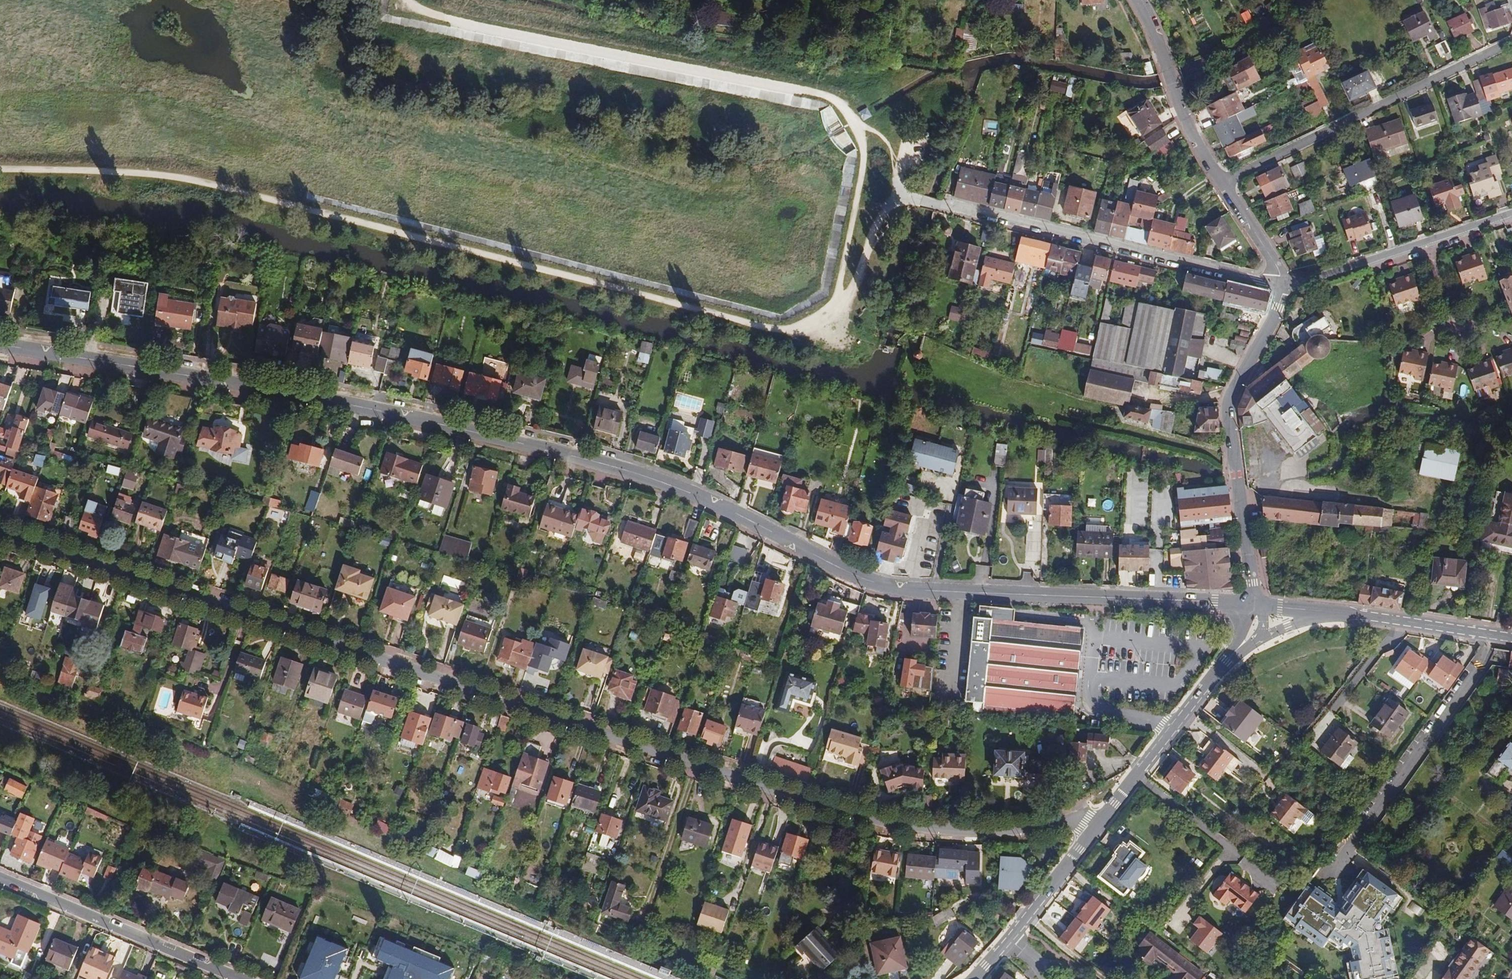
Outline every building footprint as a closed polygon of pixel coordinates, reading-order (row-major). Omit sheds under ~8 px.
[(1511,22),(1511,15),(1511,12),(1504,14),(1502,9),(1497,11),(1493,2),(1484,5),(1492,29),(1511,22)] [(1268,11),(1274,7),(1272,3),(1265,6),(1268,11)] [(1504,14),(1511,12),(1508,4),(1502,6),(1502,9),(1504,14)] [(863,8),(860,23),(868,24),(870,10),(863,8)] [(734,15),(717,12),(715,24),(733,27),(734,15)] [(1407,32),(1412,42),(1426,35),(1429,41),(1436,37),(1429,22),(1428,22),(1424,13),(1403,23),(1408,32),(1407,32)] [(1447,23),(1455,40),(1473,31),(1470,25),(1466,14),(1447,23)] [(828,16),(827,27),(835,28),(837,17),(828,16)] [(770,26),(768,26),(767,34),(778,35),(779,30),(776,29),(777,20),(771,19),(770,26)] [(1290,42),(1282,25),(1274,29),(1282,46),(1290,42)] [(964,40),(965,30),(957,28),(957,29),(955,39),(964,40)] [(882,29),(879,43),(888,44),(890,30),(882,29)] [(1451,53),(1450,52),(1445,41),(1435,46),(1440,57),(1443,56),(1444,57),(1451,53)] [(1329,68),(1319,45),(1296,56),(1307,79),(1310,77),(1329,68)] [(1119,53),(1119,64),(1132,64),(1132,53),(1119,53)] [(1236,87),(1250,80),(1245,70),(1253,65),(1249,58),(1241,63),(1240,63),(1227,70),(1236,87)] [(1482,115),(1493,111),(1489,100),(1500,96),(1499,94),(1511,89),(1511,69),(1493,75),(1492,75),(1492,74),(1479,78),(1480,79),(1472,81),(1478,97),(1476,98),(1482,115)] [(1233,89),(1236,87),(1227,70),(1224,72),(1233,89)] [(1009,85),(1018,87),(1021,74),(1012,71),(1009,85)] [(1342,83),(1350,100),(1375,88),(1367,71),(1342,83)] [(1250,80),(1236,87),(1238,91),(1260,81),(1258,76),(1250,80)] [(1070,77),(1066,96),(1071,97),(1075,78),(1070,77)] [(1307,79),(1308,80),(1293,87),(1299,98),(1313,91),(1311,87),(1314,86),(1310,77),(1307,79)] [(1060,83),(1057,98),(1062,100),(1065,84),(1060,83)] [(1325,116),(1321,108),(1329,105),(1319,84),(1314,86),(1311,87),(1313,91),(1318,101),(1315,103),(1305,108),(1307,112),(1312,122),(1325,116)] [(1216,124),(1232,117),(1232,118),(1215,126),(1222,140),(1243,130),(1241,126),(1243,125),(1241,121),(1256,114),(1252,107),(1244,111),(1235,92),(1207,106),(1216,124)] [(1448,99),(1456,123),(1482,115),(1476,98),(1475,94),(1464,98),(1463,94),(1448,99)] [(1307,112),(1305,108),(1315,103),(1312,97),(1301,103),(1304,108),(1292,114),(1294,118),(1307,112)] [(1128,114),(1143,136),(1161,123),(1147,101),(1128,114)] [(1411,112),(1416,127),(1438,120),(1433,105),(1411,112)] [(872,116),(867,108),(858,113),(863,122),(872,116)] [(1365,131),(1373,155),(1408,143),(1400,119),(1365,131)] [(1489,132),(1493,142),(1504,139),(1500,128),(1489,132)] [(1145,140),(1153,153),(1169,142),(1161,129),(1145,140)] [(1226,147),(1244,138),(1244,139),(1224,149),(1229,159),(1235,156),(1239,154),(1266,141),(1261,129),(1249,135),(1247,130),(1223,142),(1226,147)] [(1483,142),(1490,139),(1489,134),(1483,136),(1484,138),(1482,139),(1483,142)] [(1492,146),(1490,139),(1483,142),(1485,148),(1492,146)] [(1153,153),(1152,154),(1157,162),(1177,149),(1172,140),(1169,142),(1153,153)] [(1019,151),(1013,173),(1020,174),(1025,152),(1019,151)] [(1487,192),(1489,200),(1502,195),(1498,181),(1494,183),(1492,177),(1502,174),(1496,156),(1486,159),(1488,164),(1478,167),(1480,172),(1469,175),(1472,183),(1469,184),(1473,197),(1487,192)] [(1350,186),(1358,183),(1360,186),(1364,189),(1378,184),(1370,159),(1343,170),(1347,178),(1350,186)] [(1000,161),(997,171),(1003,173),(1005,163),(1000,161)] [(1291,168),(1296,180),(1308,174),(1303,162),(1291,168)] [(1256,178),(1267,200),(1279,196),(1276,191),(1289,185),(1280,167),(1256,178)] [(957,191),(955,197),(1050,220),(1058,185),(1043,181),(1041,190),(1040,193),(1010,186),(1012,179),(996,175),(996,177),(962,169),(957,191)] [(1339,190),(1350,186),(1347,178),(1336,182),(1339,190)] [(1460,205),(1451,179),(1428,187),(1435,207),(1446,204),(1448,209),(1460,205)] [(1179,211),(1175,227),(1153,221),(1158,198),(1136,192),(1138,182),(1130,180),(1128,188),(1124,204),(1117,203),(1115,212),(1106,210),(1108,201),(1102,199),(1094,231),(1193,255),(1196,241),(1190,240),(1191,235),(1183,234),(1188,213),(1179,211)] [(1117,203),(1124,204),(1128,188),(1121,186),(1117,203)] [(1065,213),(1090,219),(1096,193),(1071,187),(1065,213)] [(1171,195),(1168,191),(1158,198),(1162,202),(1171,195)] [(1265,201),(1271,218),(1291,210),(1284,194),(1279,196),(1267,200),(1265,201)] [(1391,203),(1399,228),(1422,220),(1414,195),(1391,203)] [(1296,204),(1301,217),(1314,211),(1309,199),(1296,204)] [(1238,226),(1229,211),(1223,215),(1230,226),(1232,230),(1238,226)] [(1342,220),(1348,241),(1355,238),(1362,236),(1372,233),(1365,213),(1342,220)] [(1230,226),(1223,215),(1206,226),(1220,248),(1236,238),(1228,226),(1230,226)] [(949,224),(948,224),(946,224),(944,225),(943,226),(943,228),(943,230),(944,232),(945,233),(947,234),(949,234),(950,233),(952,232),(952,230),(953,228),(952,226),(951,225),(949,224)] [(1290,233),(1297,256),(1313,251),(1318,250),(1315,240),(1310,226),(1290,233)] [(1060,274),(1075,278),(1070,296),(1086,299),(1091,277),(1093,277),(1103,280),(1107,281),(1111,260),(1096,257),(1093,266),(1079,262),(1081,253),(1021,238),(1016,261),(1028,264),(1030,254),(1038,256),(1036,265),(1045,267),(1045,269),(1060,272),(1060,274)] [(1315,240),(1318,250),(1313,251),(1315,257),(1322,255),(1324,253),(1326,250),(1326,248),(1323,238),(1315,240)] [(958,243),(949,278),(971,284),(975,270),(980,249),(958,243)] [(1478,282),(1487,279),(1478,252),(1467,256),(1468,259),(1463,261),(1455,264),(1462,284),(1477,279),(1478,282)] [(1015,264),(985,257),(981,271),(978,286),(988,289),(991,279),(1010,284),(1015,264)] [(1114,261),(1110,281),(1136,287),(1138,279),(1140,267),(1132,265),(1124,264),(1114,261)] [(1140,267),(1138,279),(1152,283),(1155,271),(1140,267)] [(981,271),(975,270),(971,284),(978,286),(981,271)] [(11,311),(15,288),(7,286),(8,281),(10,281),(11,274),(0,272),(0,309),(11,311)] [(1225,313),(1228,303),(1235,305),(1255,310),(1266,312),(1270,294),(1187,274),(1182,292),(1224,302),(1219,318),(1239,322),(1241,316),(1225,313)] [(1412,304),(1421,301),(1412,274),(1401,278),(1402,281),(1397,283),(1389,286),(1396,306),(1411,301),(1412,304)] [(1092,285),(1101,287),(1103,280),(1093,277),(1092,285)] [(1511,310),(1511,280),(1511,277),(1501,281),(1511,310)] [(117,314),(143,318),(149,284),(116,279),(114,292),(121,293),(117,314)] [(1352,287),(1358,292),(1364,284),(1358,280),(1352,287)] [(48,298),(47,305),(88,311),(91,292),(53,286),(52,298),(48,298)] [(1009,288),(1004,310),(1009,311),(1015,289),(1009,288)] [(111,313),(117,314),(121,293),(114,292),(111,313)] [(160,294),(155,323),(191,329),(195,306),(168,301),(169,295),(160,294)] [(169,295),(168,301),(195,306),(196,299),(169,295)] [(1199,359),(1201,360),(1210,315),(1175,308),(1174,311),(1126,301),(1121,327),(1116,326),(1117,322),(1110,320),(1109,318),(1114,296),(1107,295),(1093,359),(1183,377),(1183,378),(1197,381),(1197,378),(1204,379),(1204,378),(1217,381),(1223,371),(1206,367),(1205,372),(1197,370),(1199,359)] [(217,325),(229,327),(229,331),(237,332),(238,325),(252,328),(257,304),(237,300),(234,298),(230,297),(227,298),(217,297),(215,308),(220,309),(217,325)] [(1254,316),(1255,310),(1235,305),(1234,311),(1254,316)] [(948,319),(958,321),(961,309),(951,307),(948,319)] [(525,317),(520,334),(526,336),(530,318),(525,317)] [(1243,416),(1256,405),(1268,421),(1295,454),(1317,436),(1295,407),(1303,401),(1287,381),(1315,359),(1320,360),(1322,359),(1326,357),(1329,353),(1330,349),(1329,343),(1327,340),(1324,338),(1323,337),(1323,331),(1330,327),(1324,317),(1319,321),(1318,319),(1316,317),(1313,317),(1312,318),(1297,326),(1294,329),(1292,332),(1292,335),(1292,337),(1299,347),(1260,378),(1249,388),(1239,407),(1240,427),(1243,425),(1253,426),(1252,416),(1243,416)] [(1238,334),(1249,337),(1252,326),(1241,323),(1238,334)] [(292,348),(318,354),(320,345),(323,333),(323,330),(297,324),(292,348)] [(286,357),(291,332),(284,330),(282,327),(271,325),(268,327),(260,325),(255,351),(278,356),(278,355),(286,357)] [(921,335),(941,344),(942,340),(923,330),(921,335)] [(1060,338),(1057,348),(1073,352),(1075,344),(1077,335),(1062,331),(1060,338)] [(322,356),(348,362),(353,339),(327,333),(324,346),(322,356)] [(1032,343),(1039,344),(1041,335),(1034,334),(1032,343)] [(1049,336),(1047,346),(1057,348),(1060,338),(1049,336)] [(353,340),(348,362),(370,367),(375,345),(353,340)] [(1231,347),(1245,352),(1248,345),(1233,340),(1231,347)] [(648,363),(650,357),(653,346),(643,343),(638,360),(648,363)] [(1075,344),(1073,352),(1090,355),(1092,347),(1075,344)] [(390,350),(388,359),(398,361),(400,349),(391,347),(390,350)] [(972,354),(991,363),(993,354),(974,347),(972,354)] [(388,359),(390,350),(381,348),(379,358),(387,360),(388,359)] [(1496,357),(1503,378),(1511,375),(1511,348),(1508,350),(1509,353),(1504,355),(1496,357)] [(412,376),(426,380),(433,355),(412,349),(405,372),(413,374),(412,376)] [(919,352),(918,351),(916,352),(915,353),(914,354),(914,355),(914,357),(915,358),(916,359),(917,360),(919,360),(920,359),(921,358),(922,357),(922,355),(922,354),(921,352),(919,352)] [(1414,379),(1423,381),(1428,354),(1417,351),(1416,355),(1411,354),(1403,352),(1399,373),(1414,376),(1414,379)] [(588,361),(599,364),(601,358),(590,354),(588,361)] [(384,374),(387,361),(377,358),(374,372),(384,374)] [(1475,368),(1467,370),(1474,391),(1489,386),(1490,389),(1499,386),(1490,359),(1479,363),(1480,366),(1475,368)] [(387,361),(384,374),(393,376),(396,363),(387,361)] [(583,386),(592,389),(599,364),(588,361),(585,372),(587,372),(583,386)] [(1441,365),(1433,364),(1429,385),(1444,388),(1443,391),(1453,393),(1458,366),(1447,363),(1446,366),(1441,365)] [(458,391),(463,372),(437,365),(433,382),(450,386),(449,388),(458,391)] [(18,367),(13,384),(23,387),(29,369),(18,367)] [(1090,369),(1084,397),(1127,407),(1128,407),(1134,381),(1200,395),(1203,383),(1197,381),(1183,378),(1130,368),(1127,378),(1090,369)] [(32,370),(28,381),(41,385),(45,372),(32,370)] [(489,397),(489,399),(496,401),(497,397),(501,383),(501,382),(469,373),(464,392),(479,396),(479,394),(489,397)] [(519,373),(514,393),(540,400),(545,380),(519,373)] [(60,375),(57,385),(66,388),(70,377),(60,375)] [(501,383),(497,397),(503,399),(506,384),(501,383)] [(4,409),(11,389),(0,385),(0,408),(4,409)] [(123,386),(121,402),(132,404),(135,388),(123,386)] [(58,414),(65,395),(40,388),(33,409),(45,412),(46,410),(58,414)] [(67,393),(60,415),(86,423),(93,402),(67,393)] [(178,395),(175,412),(189,414),(191,397),(178,395)] [(232,404),(230,415),(240,417),(242,406),(232,404)] [(1256,405),(1243,416),(1252,416),(1253,426),(1268,421),(1256,405)] [(600,406),(594,428),(616,434),(622,413),(600,406)] [(1128,407),(1127,407),(1124,418),(1148,425),(1149,419),(1153,420),(1152,428),(1160,430),(1162,411),(1150,409),(1128,407)] [(1209,408),(1200,408),(1195,432),(1219,432),(1217,409),(1209,410),(1209,408)] [(1162,411),(1160,430),(1170,434),(1174,412),(1162,411)] [(8,448),(6,455),(16,458),(29,420),(18,416),(13,432),(0,428),(0,437),(10,440),(7,448),(8,448)] [(684,422),(667,418),(665,429),(670,430),(664,452),(683,457),(684,453),(686,449),(688,440),(689,436),(681,433),(682,426),(684,422)] [(181,434),(182,430),(149,419),(144,436),(161,441),(157,453),(172,457),(174,451),(180,453),(184,442),(179,440),(181,434)] [(699,419),(695,433),(708,437),(712,423),(699,419)] [(94,421),(89,436),(126,448),(131,433),(94,421)] [(689,436),(691,429),(682,426),(681,433),(689,436)] [(203,427),(197,447),(231,453),(230,458),(244,460),(246,447),(240,446),(241,439),(236,438),(236,434),(237,431),(215,427),(214,429),(203,427)] [(50,444),(54,431),(48,429),(44,442),(50,444)] [(640,432),(635,447),(656,453),(660,438),(640,432)] [(960,453),(915,439),(909,462),(954,475),(960,453)] [(1053,441),(1045,440),(1045,450),(1045,463),(1044,478),(1051,479),(1053,441)] [(387,453),(381,473),(416,485),(431,444),(415,441),(413,446),(410,445),(405,459),(387,453)] [(1424,453),(1419,475),(1454,482),(1461,450),(1426,443),(1426,444),(1424,453)] [(995,466),(1005,467),(1008,446),(997,444),(995,466)] [(298,461),(320,467),(324,450),(302,445),(302,448),(293,446),(290,458),(298,460),(298,461)] [(336,449),(330,466),(332,467),(341,470),(358,476),(364,459),(336,449)] [(719,449),(715,465),(716,466),(734,471),(741,473),(746,457),(719,449)] [(48,450),(46,456),(60,461),(62,454),(48,450)] [(43,463),(46,456),(37,454),(36,462),(43,463)] [(782,463),(752,455),(747,472),(760,475),(759,477),(757,485),(775,489),(776,482),(782,463)] [(3,463),(12,466),(13,467),(15,460),(5,457),(3,463)] [(12,466),(3,463),(0,462),(0,471),(2,471),(0,476),(0,484),(6,485),(12,466)] [(341,470),(332,467),(329,475),(339,478),(341,470)] [(474,467),(469,489),(492,495),(497,473),(474,467)] [(521,487),(526,471),(516,468),(512,482),(511,484),(509,484),(501,508),(511,511),(513,514),(518,516),(521,514),(529,517),(536,497),(519,492),(521,487)] [(20,499),(30,503),(38,479),(12,470),(6,487),(22,493),(20,499)] [(125,474),(122,482),(134,486),(136,478),(125,474)] [(427,475),(419,499),(446,508),(454,484),(427,475)] [(781,510),(792,513),(793,509),(795,505),(806,508),(810,493),(805,492),(808,481),(802,479),(801,481),(784,476),(781,486),(787,488),(781,510)] [(916,487),(903,483),(901,491),(914,495),(916,487)] [(48,492),(58,495),(60,496),(63,489),(51,485),(48,492)] [(602,504),(606,489),(591,485),(588,500),(602,504)] [(37,488),(28,515),(48,522),(58,495),(48,492),(37,488)] [(411,500),(414,493),(404,489),(401,496),(411,500)] [(957,530),(983,535),(990,504),(982,502),(978,501),(980,492),(965,489),(957,530)] [(1008,489),(1007,514),(1036,515),(1037,490),(1008,489)] [(1177,496),(1180,531),(1195,529),(1194,525),(1209,523),(1209,526),(1226,525),(1225,521),(1231,520),(1228,490),(1222,491),(1177,496)] [(305,510),(315,513),(321,494),(312,491),(305,510)] [(1511,547),(1511,495),(1506,493),(1499,525),(1486,522),(1482,540),(1511,547)] [(1050,511),(1049,525),(1070,526),(1072,501),(1059,501),(1059,495),(1043,494),(1043,510),(1050,511)] [(1261,496),(1264,520),(1338,528),(1339,524),(1364,526),(1364,532),(1372,533),(1373,527),(1392,528),(1394,510),(1261,496)] [(262,505),(269,507),(272,499),(264,497),(262,505)] [(117,499),(111,517),(129,523),(135,506),(117,499)] [(272,499),(269,507),(279,509),(281,502),(272,499)] [(574,530),(579,515),(560,509),(562,504),(549,499),(547,504),(540,527),(572,538),(574,530)] [(822,500),(815,523),(832,527),(832,525),(835,525),(834,528),(833,532),(845,535),(848,523),(852,509),(822,500)] [(142,502),(135,523),(161,531),(167,511),(142,502)] [(579,515),(574,530),(583,532),(583,529),(591,531),(589,535),(593,541),(602,544),(609,522),(600,518),(600,516),(581,509),(579,515)] [(889,534),(882,531),(876,552),(873,564),(875,565),(876,562),(881,563),(882,560),(882,558),(894,561),(895,557),(902,559),(907,538),(902,537),(904,531),(907,533),(912,516),(891,511),(888,510),(883,526),(891,528),(889,534)] [(1414,512),(1413,530),(1428,531),(1429,514),(1414,512)] [(84,513),(79,529),(89,532),(99,535),(104,519),(84,513)] [(65,516),(60,529),(71,533),(75,519),(65,516)] [(340,525),(355,529),(357,522),(342,518),(340,525)] [(690,519),(683,538),(694,542),(701,523),(690,519)] [(628,521),(621,542),(650,552),(657,531),(628,521)] [(845,535),(844,537),(849,539),(848,540),(868,545),(873,528),(853,522),(853,524),(848,523),(845,535)] [(1086,524),(1085,532),(1095,533),(1095,525),(1086,524)] [(391,526),(388,538),(396,540),(400,529),(391,526)] [(1205,544),(1227,542),(1226,528),(1210,530),(1209,530),(1210,536),(1204,537),(1205,544)] [(209,539),(183,531),(180,540),(164,535),(157,555),(173,560),(174,557),(182,559),(181,563),(199,569),(206,549),(209,539)] [(748,536),(738,531),(732,552),(742,555),(748,536)] [(1085,532),(1077,532),(1076,554),(1103,556),(1103,557),(1112,558),(1113,533),(1095,533),(1085,532)] [(235,556),(251,561),(257,541),(231,533),(230,538),(217,534),(215,542),(219,543),(214,558),(233,564),(235,556)] [(444,536),(439,552),(467,560),(472,544),(444,536)] [(1198,549),(1197,537),(1181,539),(1182,549),(1184,569),(1184,572),(1186,590),(1233,591),(1228,546),(1198,549)] [(669,538),(664,556),(682,561),(687,544),(669,538)] [(209,557),(214,558),(219,543),(215,542),(209,557)] [(693,545),(687,562),(709,570),(715,553),(693,545)] [(1149,546),(1118,546),(1118,574),(1149,574),(1149,546)] [(1172,570),(1184,569),(1182,549),(1170,550),(1172,570)] [(1464,582),(1467,562),(1434,559),(1432,584),(1445,585),(1446,580),(1464,582)] [(253,565),(246,586),(262,591),(268,570),(253,565)] [(343,565),(335,590),(367,600),(374,579),(359,574),(361,571),(343,565)] [(0,585),(0,588),(19,593),(25,575),(5,568),(0,585)] [(519,568),(517,574),(526,577),(528,570),(519,568)] [(672,570),(667,584),(678,588),(682,574),(672,570)] [(272,574),(268,587),(283,592),(288,579),(272,574)] [(444,576),(441,584),(458,590),(461,582),(444,576)] [(767,580),(761,599),(778,604),(784,585),(767,580)] [(298,581),(291,603),(320,612),(327,590),(298,581)] [(60,584),(52,611),(84,622),(90,603),(75,598),(71,597),(74,589),(60,584)] [(1361,584),(1358,604),(1369,605),(1401,611),(1401,609),(1404,594),(1373,588),(1374,586),(1361,584)] [(42,622),(53,590),(37,585),(25,617),(42,622)] [(567,596),(570,590),(561,587),(559,594),(567,596)] [(408,621),(416,597),(388,588),(380,611),(390,615),(399,618),(408,621)] [(588,595),(570,590),(567,596),(586,602),(588,595)] [(826,605),(818,603),(811,627),(841,636),(843,626),(847,628),(845,637),(851,639),(853,631),(858,615),(860,606),(842,601),(843,598),(830,593),(828,600),(841,604),(839,609),(826,605)] [(431,609),(429,615),(448,622),(457,625),(464,605),(436,595),(435,598),(431,609)] [(435,598),(430,596),(426,608),(431,609),(435,598)] [(594,597),(591,604),(605,609),(608,601),(594,597)] [(737,604),(716,597),(711,611),(718,613),(716,618),(721,620),(724,621),(726,616),(732,618),(737,604)] [(841,604),(828,600),(826,605),(839,609),(841,604)] [(651,615),(665,620),(668,613),(654,607),(653,609),(651,615)] [(984,706),(984,710),(1072,719),(1080,653),(1037,648),(1039,626),(1013,622),(1015,611),(980,607),(979,621),(992,623),(984,706)] [(711,611),(709,616),(705,629),(722,636),(721,620),(716,618),(718,613),(711,611)] [(123,638),(120,648),(127,650),(129,652),(131,653),(134,652),(141,655),(142,654),(144,652),(145,649),(144,647),(147,640),(141,637),(140,636),(143,626),(161,632),(163,625),(165,620),(140,612),(133,632),(132,633),(126,631),(125,632),(124,633),(123,636),(123,638)] [(911,637),(935,639),(937,616),(912,614),(911,637)] [(466,621),(492,630),(494,624),(468,615),(466,621)] [(872,617),(858,615),(853,631),(869,634),(867,645),(877,647),(876,653),(883,654),(884,648),(886,641),(888,625),(871,622),(872,617)] [(173,644),(191,650),(198,630),(189,627),(191,622),(183,619),(181,625),(180,624),(173,644)] [(469,647),(484,652),(492,630),(466,621),(458,643),(466,646),(469,647)] [(979,621),(974,621),(973,623),(966,704),(984,706),(992,623),(979,621)] [(1082,632),(1039,626),(1037,648),(1080,653),(1082,632)] [(201,631),(198,630),(191,650),(194,651),(201,631)] [(724,637),(722,643),(732,647),(734,640),(724,637)] [(564,661),(570,644),(552,638),(549,646),(536,642),(536,644),(528,666),(527,670),(526,672),(533,674),(536,666),(539,667),(538,669),(547,672),(550,661),(559,659),(564,661)] [(512,661),(528,666),(536,644),(523,640),(522,644),(505,639),(498,660),(511,665),(512,661)] [(586,644),(578,670),(601,678),(603,673),(604,670),(609,672),(613,659),(608,658),(610,652),(586,644)] [(1494,649),(1492,664),(1511,667),(1511,651),(1494,649)] [(1409,651),(1395,670),(1414,684),(1423,671),(1430,662),(1417,652),(1414,655),(1409,651)] [(240,653),(234,672),(236,672),(246,675),(260,680),(266,662),(240,653)] [(1429,675),(1448,690),(1464,668),(1451,658),(1449,660),(1443,656),(1436,666),(1429,675)] [(186,672),(195,674),(196,671),(200,660),(191,657),(186,672)] [(282,658),(274,682),(295,689),(303,665),(282,658)] [(71,688),(80,663),(69,659),(67,667),(60,684),(71,688)] [(905,660),(901,685),(920,688),(922,676),(923,676),(924,665),(916,664),(916,661),(905,660)] [(512,661),(511,665),(527,670),(528,666),(512,661)] [(1429,675),(1436,666),(1430,662),(1423,671),(1429,675)] [(1511,685),(1511,669),(1492,666),(1489,681),(1511,685)] [(315,669),(306,696),(328,703),(336,676),(315,669)] [(616,671),(610,689),(614,691),(626,695),(631,679),(632,676),(616,671)] [(246,675),(236,672),(234,679),(243,682),(246,675)] [(775,708),(787,711),(791,696),(809,702),(812,691),(815,682),(787,673),(775,708)] [(845,691),(848,683),(849,680),(841,678),(838,688),(845,691)] [(637,681),(631,679),(626,695),(625,699),(630,701),(637,681)] [(91,688),(89,695),(99,698),(101,691),(91,688)] [(653,689),(646,711),(667,718),(674,696),(653,689)] [(345,690),(338,712),(360,719),(367,697),(345,690)] [(398,699),(374,691),(368,711),(366,710),(363,720),(372,723),(376,713),(391,718),(398,699)] [(625,699),(626,695),(614,691),(613,695),(625,699)] [(183,692),(177,712),(201,719),(208,698),(197,694),(196,696),(191,695),(183,692)] [(744,698),(736,727),(744,729),(750,731),(750,733),(759,736),(766,712),(758,709),(760,704),(744,698)] [(1388,698),(1369,725),(1389,739),(1408,712),(1388,698)] [(1241,700),(1222,725),(1244,743),(1263,718),(1241,700)] [(686,709),(679,729),(696,735),(703,714),(686,709)] [(415,743),(423,746),(432,718),(415,713),(414,716),(410,715),(400,744),(413,748),(415,743)] [(454,736),(459,738),(464,723),(436,713),(429,733),(452,740),(454,736)] [(497,728),(501,716),(494,714),(490,726),(495,727),(497,728)] [(653,714),(652,717),(666,722),(667,718),(653,714)] [(508,718),(501,716),(497,728),(504,731),(508,718)] [(707,721),(702,737),(709,739),(714,741),(720,743),(726,727),(707,721)] [(480,728),(468,724),(462,742),(480,748),(483,738),(477,736),(478,732),(480,728)] [(1339,727),(1320,752),(1339,767),(1348,754),(1358,742),(1339,727)] [(859,747),(861,738),(831,729),(828,740),(832,741),(829,752),(846,757),(844,763),(858,767),(864,749),(859,747)] [(260,741),(271,744),(274,735),(259,731),(257,740),(260,741)] [(1070,742),(1068,763),(1076,764),(1077,761),(1085,762),(1086,751),(1093,752),(1093,748),(1107,750),(1109,736),(1087,734),(1086,744),(1070,742)] [(1209,754),(1199,768),(1215,780),(1225,768),(1231,773),(1240,761),(1233,756),(1218,744),(1211,739),(1203,749),(1209,754)] [(1486,773),(1498,782),(1507,769),(1511,772),(1511,771),(1511,741),(1510,740),(1486,773)] [(1240,750),(1261,766),(1265,760),(1245,744),(1240,750)] [(541,747),(533,745),(529,758),(522,756),(512,786),(539,794),(547,767),(536,763),(537,760),(541,747)] [(996,752),(994,775),(1022,776),(1024,754),(996,752)] [(1348,754),(1339,767),(1345,771),(1354,759),(1348,754)] [(243,755),(241,763),(251,768),(255,759),(243,755)] [(953,781),(964,781),(965,756),(942,755),(942,759),(933,759),(933,777),(949,777),(953,777),(953,781)] [(1178,763),(1165,780),(1173,786),(1171,789),(1177,793),(1179,791),(1181,793),(1199,768),(1193,763),(1183,756),(1178,763)] [(770,771),(809,784),(812,770),(775,758),(770,771)] [(891,766),(880,770),(888,792),(903,787),(921,793),(921,790),(923,790),(924,768),(902,764),(892,768),(891,766)] [(483,769),(477,788),(499,795),(500,791),(505,793),(510,778),(483,769)] [(554,777),(547,798),(566,804),(573,783),(554,777)] [(26,788),(10,780),(6,789),(22,797),(26,788)] [(578,785),(571,805),(595,813),(602,792),(578,785)] [(512,787),(507,801),(512,802),(517,788),(512,787)] [(657,791),(645,787),(636,811),(666,821),(673,801),(659,796),(655,795),(657,791)] [(1276,808),(1270,815),(1288,829),(1297,817),(1301,820),(1308,810),(1284,792),(1277,800),(1280,802),(1276,808)] [(922,795),(921,811),(930,812),(932,796),(922,795)] [(503,806),(505,800),(496,797),(494,796),(492,802),(503,806)] [(341,799),(337,809),(349,815),(354,805),(341,799)] [(88,807),(86,813),(106,821),(109,816),(88,807)] [(356,819),(363,822),(366,811),(359,809),(356,819)] [(34,819),(20,814),(11,834),(18,837),(11,854),(30,862),(41,837),(28,832),(34,819)] [(602,815),(597,831),(603,833),(610,835),(616,838),(622,821),(602,815)] [(689,818),(682,840),(706,848),(713,826),(689,818)] [(732,818),(721,852),(741,859),(752,825),(732,818)] [(374,828),(388,835),(391,827),(378,820),(374,828)] [(606,847),(610,835),(603,833),(599,845),(606,847)] [(802,859),(808,840),(787,834),(779,862),(791,866),(794,856),(802,859)] [(59,835),(57,841),(58,841),(57,845),(70,850),(74,841),(59,835)] [(397,839),(417,850),(420,846),(399,835),(397,839)] [(58,841),(48,837),(37,864),(46,868),(47,866),(61,871),(70,850),(57,845),(58,841)] [(1126,844),(1142,857),(1145,853),(1129,840),(1126,844)] [(1126,844),(1123,842),(1112,856),(1114,858),(1099,877),(1124,895),(1147,866),(1139,860),(1142,857),(1126,844)] [(771,871),(776,854),(770,852),(771,849),(768,849),(767,851),(762,849),(757,866),(771,871)] [(1311,854),(1323,864),(1327,858),(1315,849),(1311,854)] [(875,850),(871,872),(895,877),(900,854),(875,850)] [(936,858),(935,870),(940,870),(939,876),(957,877),(957,869),(967,869),(967,858),(967,853),(936,851),(936,858)] [(226,862),(202,852),(197,863),(210,868),(206,877),(217,882),(226,862)] [(86,861),(69,853),(61,871),(60,874),(78,882),(82,872),(94,877),(102,858),(89,853),(86,861)] [(1319,869),(1323,864),(1311,854),(1306,860),(1319,869)] [(455,855),(451,866),(456,869),(460,857),(455,855)] [(908,855),(906,877),(934,880),(934,878),(935,870),(936,858),(908,855)] [(1021,858),(1000,856),(998,883),(1022,884),(1023,880),(1026,880),(1034,869),(1028,865),(1020,865),(1021,858)] [(967,869),(966,883),(979,883),(979,858),(967,858),(967,869)] [(111,881),(116,869),(109,866),(104,878),(111,881)] [(481,880),(483,873),(468,867),(466,874),(481,880)] [(144,869),(137,887),(138,888),(144,890),(146,891),(147,889),(149,890),(148,891),(157,894),(158,891),(170,896),(171,894),(176,881),(156,873),(155,874),(144,869)] [(269,876),(257,872),(255,877),(267,882),(269,876)] [(1368,872),(1359,884),(1357,882),(1345,899),(1347,900),(1340,910),(1329,902),(1331,899),(1315,887),(1313,891),(1307,886),(1300,895),(1286,915),(1297,923),(1295,926),(1322,945),(1328,936),(1340,945),(1343,942),(1351,948),(1354,961),(1351,961),(1354,978),(1386,978),(1393,977),(1389,956),(1392,956),(1388,935),(1385,935),(1383,928),(1375,929),(1374,926),(1377,922),(1380,924),(1392,908),(1389,905),(1398,894),(1368,872)] [(1245,912),(1259,895),(1230,874),(1214,895),(1227,905),(1230,901),(1245,912)] [(510,895),(509,896),(513,898),(520,879),(516,878),(512,888),(510,895)] [(176,881),(171,894),(178,897),(183,883),(177,880),(176,881)] [(1295,892),(1300,895),(1307,886),(1309,883),(1304,880),(1295,892)] [(625,886),(613,882),(602,912),(627,921),(632,909),(618,904),(625,886)] [(225,883),(217,902),(230,908),(228,911),(239,915),(242,909),(244,911),(238,925),(246,928),(259,898),(225,883)] [(510,895),(512,888),(501,883),(498,890),(510,895)] [(1494,906),(1511,919),(1511,884),(1511,883),(1494,906)] [(1097,884),(1092,891),(1104,901),(1110,894),(1097,884)] [(169,899),(170,896),(158,891),(157,894),(169,899)] [(977,905),(983,910),(990,902),(984,896),(977,905)] [(272,898),(263,920),(291,932),(300,910),(272,898)] [(714,930),(722,933),(729,910),(723,908),(720,909),(715,908),(714,905),(707,903),(700,925),(708,928),(708,930),(712,931),(714,930)] [(949,907),(932,918),(937,925),(954,914),(949,907)] [(994,911),(991,915),(997,920),(1000,916),(994,911)] [(13,958),(17,948),(28,952),(40,924),(19,915),(12,932),(0,927),(0,952),(13,958)] [(1076,917),(1059,939),(1073,950),(1090,928),(1076,917)] [(590,931),(593,923),(581,919),(578,926),(590,931)] [(590,931),(590,932),(595,934),(599,925),(593,923),(590,931)] [(822,971),(840,955),(823,936),(825,934),(818,926),(795,946),(803,955),(805,953),(822,971)] [(1253,949),(1258,953),(1275,930),(1269,926),(1253,949)] [(940,952),(958,966),(978,942),(960,927),(940,952)] [(1202,974),(1150,933),(1140,945),(1142,947),(1136,954),(1149,964),(1154,957),(1176,974),(1172,978),(1198,978),(1202,974)] [(317,936),(299,978),(336,978),(349,949),(317,936)] [(382,937),(374,958),(395,966),(389,978),(450,978),(455,967),(382,937)] [(871,943),(876,970),(905,963),(900,937),(871,943)] [(1472,937),(1442,978),(1469,978),(1489,950),(1472,937)] [(46,960),(69,970),(78,949),(55,939),(46,960)] [(668,949),(670,942),(659,939),(657,945),(668,949)] [(485,949),(481,958),(488,961),(492,951),(485,949)] [(90,950),(82,968),(104,978),(112,959),(90,950)] [(876,970),(878,975),(906,968),(905,963),(876,970)] [(671,971),(661,966),(660,969),(658,973),(668,978),(670,974),(671,971)] [(716,970),(706,967),(702,978),(713,978),(714,976),(716,970)] [(533,975),(543,978),(551,978),(552,975),(535,969),(533,975)] [(119,978),(143,978),(123,971),(119,978)]
